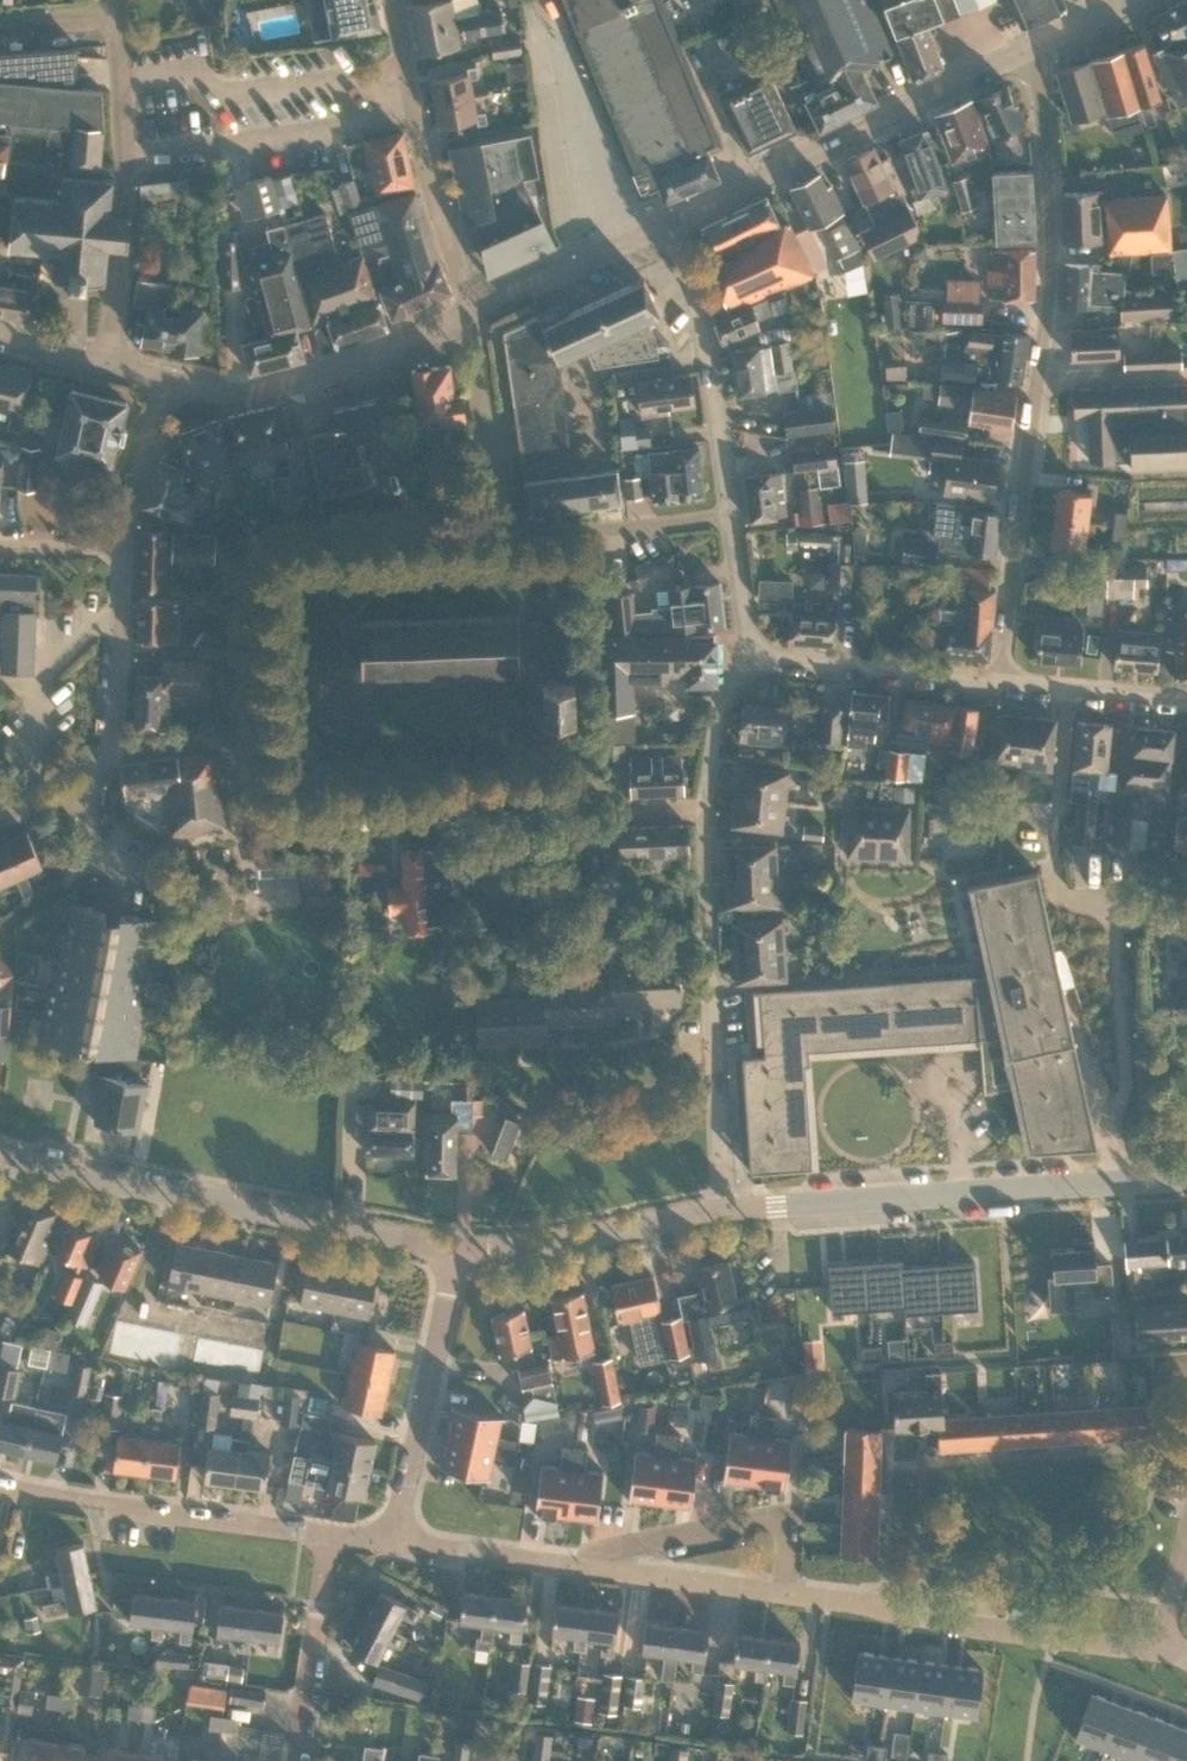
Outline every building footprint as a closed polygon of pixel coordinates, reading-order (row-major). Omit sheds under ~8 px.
[(375,0),(327,0),(334,36),(380,27),(375,0)] [(501,10),(500,6),(480,11),(478,0),(433,0),(412,5),(418,29),(423,53),(460,45),(458,35),(457,31),(464,29),(465,36),(505,27),(501,10)] [(662,0),(559,0),(641,196),(659,188),(664,200),(719,177),(708,150),(723,144),(662,0)] [(867,0),(774,0),(794,44),(798,43),(820,92),(805,99),(820,129),(877,100),(861,66),(890,52),(867,0)] [(890,0),(884,3),(912,75),(942,64),(926,22),(941,16),(943,18),(960,12),(959,9),(982,0),(890,0)] [(1019,24),(1065,6),(1063,0),(1009,0),(1019,24)] [(1163,10),(1152,16),(1167,44),(1152,52),(1181,105),(1186,101),(1186,0),(1181,0),(1163,10)] [(522,51),(519,36),(491,40),(494,56),(522,51)] [(1122,50),(1139,104),(1145,123),(1154,121),(1147,100),(1159,96),(1143,43),(1122,50)] [(104,128),(101,87),(75,84),(77,45),(0,52),(0,118),(104,128)] [(1139,104),(1122,50),(1089,60),(1101,96),(1100,97),(1106,115),(1139,104)] [(808,75),(797,52),(779,60),(790,83),(808,75)] [(1101,96),(1089,60),(1056,70),(1071,119),(1103,109),(1105,115),(1106,115),(1100,97),(1101,96)] [(435,102),(472,95),(469,77),(478,75),(476,64),(466,66),(467,72),(430,79),(435,102)] [(796,129),(766,67),(717,91),(747,153),(796,129)] [(1026,122),(1008,84),(977,98),(987,120),(985,121),(993,136),(998,134),(1006,151),(1021,144),(1013,128),(1026,122)] [(472,95),(435,102),(439,125),(474,119),(475,123),(486,121),(484,110),(475,112),(472,95)] [(989,145),(971,99),(934,113),(952,159),(989,145)] [(9,129),(47,133),(45,156),(70,159),(70,174),(62,173),(59,198),(16,193),(9,246),(50,250),(49,259),(55,260),(53,275),(70,277),(69,282),(87,284),(87,278),(104,280),(108,245),(128,246),(130,212),(111,210),(113,177),(100,176),(104,128),(0,118),(0,129),(9,129)] [(947,186),(927,127),(899,137),(914,184),(909,186),(918,212),(936,205),(931,191),(947,186)] [(9,129),(0,129),(0,189),(9,129)] [(377,191),(414,183),(403,132),(366,139),(377,191)] [(538,174),(530,132),(449,147),(461,211),(466,209),(496,273),(554,245),(523,177),(538,174)] [(1180,158),(1175,142),(1161,147),(1165,162),(1180,158)] [(880,159),(874,147),(845,160),(862,199),(882,191),(893,214),(878,220),(890,246),(917,234),(914,227),(917,226),(902,192),(906,191),(894,164),(887,167),(883,158),(880,159)] [(1034,236),(1031,168),(992,170),(996,238),(1034,236)] [(826,186),(819,172),(791,186),(809,225),(842,209),(830,184),(826,186)] [(281,211),(271,174),(235,184),(238,194),(253,190),(260,216),(281,211)] [(978,204),(968,174),(952,179),(962,209),(978,204)] [(191,197),(189,177),(138,182),(140,194),(146,193),(147,201),(191,197)] [(1105,198),(1105,188),(1060,191),(1063,241),(1101,238),(1100,236),(1108,235),(1109,252),(1170,248),(1166,193),(1105,198)] [(450,290),(415,189),(348,211),(361,247),(373,243),(387,284),(379,288),(392,316),(450,290)] [(708,256),(729,312),(783,286),(812,272),(789,221),(779,224),(766,195),(700,227),(713,254),(708,256)] [(339,261),(326,212),(285,222),(299,275),(301,274),(321,348),(336,344),(337,345),(388,327),(363,253),(339,261)] [(860,244),(848,217),(822,229),(834,255),(860,244)] [(255,337),(297,327),(310,323),(285,222),(266,227),(269,238),(248,243),(252,259),(244,261),(252,294),(245,296),(255,337)] [(243,285),(242,228),(220,228),(220,239),(219,239),(220,286),(243,285)] [(1033,249),(994,248),(993,296),(1032,297),(1033,249)] [(10,258),(9,267),(5,266),(4,274),(0,274),(0,314),(31,319),(40,263),(10,258)] [(1102,263),(1065,261),(1062,304),(1103,307),(1103,301),(1121,302),(1122,317),(1172,314),(1171,291),(1123,294),(1124,270),(1102,269),(1102,263)] [(643,276),(542,323),(558,360),(586,347),(594,363),(657,355),(655,335),(647,319),(660,312),(643,276)] [(171,281),(137,277),(134,302),(148,304),(142,341),(196,349),(202,307),(168,302),(171,281)] [(783,286),(729,312),(714,319),(723,340),(758,325),(756,315),(789,306),(783,286)] [(982,295),(943,294),(942,319),(981,320),(982,295)] [(886,323),(901,322),(898,296),(884,297),(886,323)] [(934,323),(935,302),(921,302),(921,323),(934,323)] [(558,360),(542,323),(538,314),(504,330),(527,511),(621,499),(617,465),(573,471),(558,360)] [(1119,356),(1117,326),(1070,328),(1071,358),(1119,356)] [(303,356),(297,327),(255,337),(242,341),(249,370),(303,356)] [(1000,333),(969,329),(967,342),(964,342),(963,346),(945,344),(940,378),(973,383),(976,359),(990,361),(988,374),(1019,379),(1026,335),(1001,331),(1000,333)] [(793,367),(788,338),(769,341),(770,343),(759,345),(759,344),(732,348),(739,394),(766,390),(766,389),(778,387),(775,370),(793,367)] [(1181,366),(1180,348),(1123,350),(1124,368),(1181,366)] [(0,375),(0,408),(11,411),(8,425),(22,429),(26,413),(19,412),(30,368),(4,361),(0,375)] [(433,365),(428,361),(419,362),(415,368),(412,368),(422,445),(439,443),(436,425),(450,423),(449,417),(463,416),(460,393),(454,394),(450,363),(433,365)] [(673,374),(671,364),(612,372),(614,382),(638,378),(643,413),(669,409),(668,406),(694,402),(689,372),(673,374)] [(1018,392),(941,381),(938,399),(970,403),(967,420),(1013,427),(1018,392)] [(1073,388),(1074,414),(1087,413),(1090,459),(1131,457),(1131,467),(1186,464),(1186,382),(1073,388)] [(128,399),(72,386),(56,452),(112,465),(128,399)] [(385,431),(377,397),(330,408),(335,429),(307,435),(321,494),(367,484),(356,437),(385,431)] [(834,428),(830,403),(783,409),(786,434),(834,428)] [(224,415),(220,417),(227,443),(228,470),(237,467),(235,462),(288,449),(276,404),(224,415)] [(967,420),(921,414),(920,415),(911,414),(909,426),(917,427),(917,428),(965,435),(967,420)] [(634,425),(634,415),(618,416),(621,447),(650,444),(648,424),(634,425)] [(200,481),(208,478),(228,470),(227,443),(220,417),(178,432),(188,463),(196,466),(198,472),(200,481)] [(961,439),(892,431),(890,452),(948,459),(944,490),(992,495),(996,459),(959,455),(961,439)] [(32,438),(23,437),(23,443),(21,443),(17,486),(37,488),(41,445),(32,444),(32,438)] [(839,482),(834,443),(792,448),(794,469),(817,466),(820,485),(839,482)] [(648,451),(650,468),(653,498),(702,493),(697,446),(648,451)] [(201,497),(208,478),(200,481),(198,472),(159,458),(144,503),(188,518),(196,495),(201,497)] [(785,514),(780,470),(744,475),(750,519),(785,514)] [(625,477),(627,498),(642,496),(640,475),(625,477)] [(867,483),(846,484),(848,501),(868,500),(867,483)] [(1057,486),(1053,515),(1086,519),(1090,490),(1057,486)] [(310,519),(307,492),(272,497),(276,523),(310,519)] [(824,513),(821,493),(799,496),(801,516),(824,513)] [(939,496),(934,533),(942,535),(940,549),(946,549),(956,550),(967,552),(968,549),(994,553),(999,511),(973,508),(974,504),(975,500),(939,496)] [(227,508),(228,523),(242,521),(240,507),(240,503),(226,504),(227,508)] [(1127,511),(1115,509),(1112,537),(1123,539),(1127,511)] [(1086,520),(1086,519),(1053,515),(1050,544),(1083,548),(1085,531),(1094,533),(1095,521),(1086,520)] [(168,544),(172,545),(173,536),(168,536),(168,529),(139,528),(137,584),(166,585),(168,544)] [(787,541),(796,541),(796,529),(786,530),(787,541)] [(831,532),(802,530),(801,541),(830,543),(831,532)] [(173,536),(172,545),(175,545),(175,559),(213,561),(214,534),(176,533),(176,536),(173,536)] [(938,537),(904,533),(901,559),(934,563),(938,537)] [(1120,555),(1120,539),(1096,539),(1096,555),(1120,555)] [(852,543),(840,542),(840,556),(851,556),(852,543)] [(1106,565),(1106,584),(1106,594),(1134,594),(1134,584),(1146,584),(1146,564),(1124,563),(1124,557),(1106,557),(1106,565)] [(853,561),(828,560),(826,588),(851,589),(853,561)] [(990,567),(959,565),(957,584),(964,584),(962,609),(939,607),(935,652),(988,656),(994,588),(989,588),(990,567)] [(1067,583),(1106,584),(1106,565),(1067,565),(1067,583)] [(237,590),(237,575),(237,568),(212,568),(211,590),(237,590)] [(3,614),(1,668),(32,669),(35,609),(32,609),(33,599),(34,599),(35,573),(0,572),(0,614),(3,614)] [(770,594),(770,577),(759,577),(758,594),(770,594)] [(724,623),(719,581),(667,587),(669,604),(650,606),(651,609),(632,611),(630,591),(610,593),(614,630),(633,627),(633,631),(653,628),(653,629),(672,627),(672,628),(724,623)] [(179,597),(140,596),(139,638),(178,639),(179,597)] [(837,603),(792,600),(790,640),(834,643),(837,603)] [(1167,604),(1166,647),(1174,647),(1173,675),(1186,675),(1186,605),(1167,604)] [(519,667),(518,615),(362,619),(364,672),(519,667)] [(1081,624),(1040,620),(1036,657),(1078,660),(1081,624)] [(1159,632),(1118,628),(1114,664),(1155,668),(1159,632)] [(715,633),(596,636),(597,711),(633,710),(632,680),(661,679),(661,672),(687,672),(687,682),(715,681),(715,633)] [(237,641),(200,639),(199,655),(237,657),(237,641)] [(212,658),(164,657),(163,674),(137,673),(135,726),(168,728),(170,691),(211,693),(212,658)] [(575,678),(542,678),(542,712),(575,712),(575,678)] [(846,735),(845,743),(865,745),(865,738),(875,739),(877,720),(885,721),(888,694),(851,690),(850,703),(848,716),(849,716),(847,735),(846,735)] [(977,706),(905,696),(901,722),(898,721),(895,740),(890,739),(885,774),(903,777),(908,742),(927,745),(928,739),(950,742),(949,748),(971,751),(977,706)] [(784,706),(743,702),(740,739),(781,743),(784,706)] [(843,707),(823,706),(820,742),(838,743),(838,742),(841,742),(843,707)] [(1021,764),(1025,714),(996,711),(991,761),(1021,764)] [(1025,714),(1021,764),(1050,767),(1055,717),(1025,714)] [(1105,778),(1106,771),(1110,723),(1076,720),(1070,800),(1078,801),(1074,840),(1093,842),(1097,802),(1088,801),(1089,780),(1098,780),(1098,778),(1105,778)] [(1124,750),(1120,784),(1148,787),(1165,788),(1166,788),(1169,755),(1171,756),(1174,728),(1135,724),(1132,751),(1127,751),(1124,750)] [(624,740),(602,740),(602,755),(625,754),(624,740)] [(752,745),(740,743),(739,755),(751,756),(752,745)] [(681,751),(629,753),(632,793),(683,790),(681,751)] [(229,827),(219,752),(178,757),(178,754),(121,761),(126,800),(162,795),(168,835),(229,827)] [(963,774),(962,783),(977,784),(978,775),(979,760),(964,759),(963,774)] [(738,764),(735,794),(784,800),(788,770),(738,764)] [(816,776),(801,775),(800,786),(815,788),(816,776)] [(955,809),(956,793),(927,791),(926,807),(955,809)] [(784,800),(735,794),(731,824),(781,829),(784,800)] [(847,854),(877,855),(879,805),(849,803),(847,854)] [(879,805),(877,855),(907,856),(909,806),(879,805)] [(1176,810),(1173,847),(1186,848),(1186,811),(1176,810)] [(1147,816),(1114,813),(1111,843),(1145,846),(1147,816)] [(543,828),(541,814),(470,824),(476,870),(530,862),(525,830),(543,828)] [(932,833),(933,816),(926,816),(924,833),(932,833)] [(651,824),(653,855),(653,865),(688,863),(686,822),(651,824)] [(823,838),(824,824),(804,822),(803,835),(823,838)] [(994,841),(995,824),(987,823),(986,840),(994,841)] [(637,856),(653,855),(651,824),(602,827),(605,873),(638,871),(637,856)] [(465,892),(461,827),(442,828),(445,894),(450,893),(451,917),(462,917),(461,893),(465,892)] [(28,829),(6,839),(28,891),(33,888),(26,872),(44,865),(28,829)] [(6,839),(0,841),(0,883),(16,877),(23,893),(28,891),(6,839)] [(726,874),(776,872),(775,843),(725,845),(726,874)] [(283,867),(303,867),(303,845),(282,846),(283,867)] [(444,921),(441,847),(401,848),(403,885),(389,885),(390,910),(406,909),(407,928),(430,927),(430,922),(444,921)] [(1096,1145),(1036,869),(967,884),(967,885),(968,885),(987,972),(752,988),(752,990),(753,990),(756,1041),(764,1040),(764,1052),(742,1054),(750,1169),(751,1169),(751,1168),(818,1164),(811,1059),(808,1059),(808,1053),(977,1041),(990,1040),(992,1055),(1004,1053),(1025,1149),(1094,1145),(1096,1145)] [(776,872),(726,874),(727,904),(777,902),(776,872)] [(47,984),(37,1036),(81,1044),(106,908),(71,902),(55,985),(47,984)] [(119,1061),(121,1051),(135,1054),(145,1002),(138,1001),(154,917),(119,911),(94,1046),(100,1047),(98,1057),(119,1061)] [(734,950),(784,947),(782,917),(732,920),(734,950)] [(786,976),(784,947),(734,950),(736,980),(786,976)] [(0,957),(0,1031),(7,1031),(12,971),(0,957)] [(643,961),(645,1003),(680,1001),(678,959),(643,961)] [(645,1003),(643,961),(608,963),(609,977),(612,977),(613,1004),(645,1003)] [(577,979),(580,1021),(614,1019),(613,1004),(612,977),(609,977),(577,979)] [(547,1022),(580,1021),(577,979),(543,981),(546,1037),(548,1037),(547,1022)] [(543,995),(510,997),(512,1038),(546,1037),(543,981),(542,981),(543,995)] [(512,1038),(510,997),(475,999),(477,1040),(512,1038)] [(119,1061),(98,1057),(91,1095),(92,1095),(93,1091),(100,1092),(95,1119),(139,1127),(152,1058),(135,1054),(121,1051),(119,1061)] [(423,1077),(391,1076),(390,1096),(370,1095),(369,1103),(356,1102),(354,1133),(368,1133),(367,1150),(412,1152),(414,1094),(422,1094),(423,1077)] [(461,1079),(460,1097),(451,1096),(451,1112),(429,1111),(427,1169),(455,1171),(457,1128),(471,1129),(472,1079),(461,1079)] [(519,1121),(506,1116),(492,1151),(505,1157),(519,1121)] [(63,1215),(22,1197),(12,1219),(19,1222),(8,1248),(43,1263),(63,1215)] [(99,1235),(68,1222),(56,1251),(75,1259),(71,1269),(66,1267),(55,1292),(72,1299),(99,1235)] [(1139,1238),(1141,1262),(1142,1262),(1144,1261),(1186,1258),(1186,1230),(1165,1232),(1165,1235),(1139,1238)] [(141,1247),(115,1236),(99,1274),(125,1285),(141,1247)] [(1095,1261),(1094,1236),(1073,1237),(1074,1246),(1051,1247),(1053,1273),(1047,1274),(1049,1307),(1074,1306),(1073,1287),(1091,1286),(1092,1297),(1112,1296),(1110,1261),(1095,1261)] [(202,1288),(210,1247),(177,1240),(168,1281),(202,1288)] [(235,1295),(243,1254),(210,1247),(202,1288),(235,1295)] [(243,1254),(235,1295),(269,1302),(277,1261),(243,1254)] [(901,1257),(864,1260),(868,1307),(904,1305),(904,1312),(905,1312),(901,1257)] [(902,1257),(901,1257),(905,1312),(941,1309),(938,1262),(903,1264),(902,1257)] [(301,1300),(334,1307),(342,1266),(309,1259),(301,1300)] [(678,1314),(686,1351),(689,1350),(691,1357),(715,1352),(709,1323),(751,1315),(746,1294),(735,1297),(727,1259),(698,1265),(707,1311),(689,1315),(695,1343),(687,1345),(680,1313),(678,1314)] [(975,1259),(938,1262),(941,1309),(978,1306),(975,1259)] [(864,1260),(828,1262),(832,1310),(868,1307),(864,1260)] [(1141,1262),(1125,1263),(1128,1293),(1143,1292),(1143,1287),(1141,1262)] [(342,1266),(334,1307),(367,1314),(375,1273),(342,1266)] [(102,1281),(86,1274),(68,1315),(84,1322),(102,1281)] [(660,1307),(653,1274),(610,1282),(617,1316),(660,1307)] [(593,1346),(582,1289),(551,1295),(558,1333),(548,1334),(552,1354),(593,1346)] [(1157,1333),(1186,1332),(1186,1301),(1135,1304),(1136,1335),(1157,1333)] [(525,1316),(523,1307),(491,1312),(498,1351),(505,1350),(516,1348),(522,1385),(525,1384),(531,1383),(533,1394),(551,1396),(553,1396),(555,1397),(548,1361),(539,1362),(534,1363),(525,1316)] [(7,1312),(0,1328),(0,1330),(12,1335),(20,1318),(7,1312)] [(183,1328),(117,1314),(111,1347),(176,1361),(183,1328)] [(661,1317),(669,1352),(669,1354),(686,1351),(678,1314),(661,1317)] [(1131,1348),(1128,1314),(1111,1315),(1114,1349),(1131,1348)] [(264,1344),(199,1330),(192,1363),(257,1376),(264,1344)] [(3,1336),(0,1352),(0,1390),(17,1393),(22,1365),(17,1364),(22,1340),(3,1336)] [(350,1372),(387,1380),(394,1348),(357,1339),(350,1372)] [(943,1339),(934,1340),(935,1354),(944,1353),(943,1339)] [(952,1339),(943,1339),(944,1353),(953,1352),(952,1339)] [(880,1344),(871,1345),(872,1359),(881,1358),(880,1344)] [(871,1345),(862,1346),(863,1359),(872,1359),(871,1345)] [(95,1357),(52,1346),(47,1364),(74,1371),(69,1388),(86,1392),(95,1357)] [(784,1347),(775,1359),(787,1367),(796,1355),(784,1347)] [(622,1398),(613,1354),(593,1358),(602,1402),(622,1398)] [(937,1423),(937,1432),(945,1431),(944,1415),(941,1369),(924,1371),(925,1387),(891,1389),(894,1426),(937,1423)] [(387,1380),(350,1372),(343,1404),(380,1412),(387,1380)] [(153,1404),(144,1468),(175,1472),(179,1439),(158,1437),(162,1405),(165,1405),(169,1378),(159,1377),(155,1404),(153,1404)] [(249,1394),(246,1393),(243,1413),(257,1415),(262,1381),(251,1380),(249,1394)] [(105,1384),(93,1382),(90,1395),(102,1397),(105,1384)] [(789,1384),(787,1400),(805,1402),(807,1386),(789,1384)] [(220,1391),(201,1388),(197,1423),(216,1425),(220,1391)] [(119,1410),(121,1393),(105,1390),(102,1408),(101,1422),(117,1424),(119,1410)] [(231,1411),(243,1413),(246,1393),(233,1391),(231,1411)] [(300,1392),(285,1391),(281,1421),(297,1422),(300,1392)] [(32,1402),(5,1396),(0,1418),(0,1444),(26,1449),(32,1422),(28,1421),(32,1402)] [(32,1422),(26,1449),(56,1456),(62,1430),(42,1426),(40,1425),(44,1405),(36,1403),(32,1402),(28,1421),(32,1422)] [(1126,1435),(1124,1402),(1086,1405),(1088,1438),(1126,1435)] [(620,1403),(604,1406),(606,1418),(623,1415),(620,1403)] [(639,1403),(638,1415),(654,1417),(655,1405),(639,1403)] [(144,1468),(153,1404),(152,1404),(152,1405),(144,1404),(140,1434),(118,1431),(114,1464),(144,1468)] [(455,1406),(448,1435),(518,1450),(520,1438),(499,1434),(503,1416),(504,1417),(504,1415),(454,1404),(454,1405),(455,1406)] [(1086,1405),(1049,1407),(1051,1441),(1088,1438),(1086,1405)] [(1049,1407),(1011,1410),(1014,1443),(1051,1441),(1049,1407)] [(335,1443),(332,1457),(369,1466),(375,1438),(329,1427),(332,1414),(304,1408),(301,1423),(320,1427),(317,1439),(335,1443)] [(755,1482),(763,1412),(751,1410),(748,1432),(731,1430),(731,1429),(729,1428),(723,1479),(725,1480),(725,1479),(755,1482)] [(1011,1410),(974,1412),(976,1446),(1014,1443),(1011,1410)] [(567,1412),(552,1415),(555,1429),(569,1426),(567,1412)] [(784,1486),(784,1487),(786,1487),(792,1436),(790,1436),(790,1437),(773,1435),(775,1413),(763,1412),(755,1482),(764,1484),(764,1485),(780,1486),(780,1485),(784,1486)] [(974,1412),(944,1415),(945,1431),(937,1432),(939,1449),(976,1446),(974,1412)] [(844,1426),(843,1458),(880,1459),(881,1427),(844,1426)] [(636,1448),(635,1448),(629,1499),(630,1499),(630,1498),(631,1498),(660,1502),(669,1431),(657,1429),(654,1451),(636,1449),(636,1448)] [(660,1502),(690,1505),(690,1506),(691,1506),(697,1455),(696,1455),(696,1456),(678,1454),(681,1432),(669,1431),(660,1502)] [(518,1450),(448,1435),(442,1464),(441,1464),(440,1465),(491,1476),(491,1475),(490,1475),(494,1457),(515,1462),(518,1450)] [(234,1480),(240,1437),(233,1436),(232,1446),(210,1443),(205,1476),(234,1480)] [(247,1438),(240,1437),(234,1480),(264,1484),(268,1450),(246,1447),(247,1438)] [(520,1438),(518,1450),(532,1453),(535,1440),(520,1438)] [(541,1461),(535,1512),(536,1512),(536,1511),(541,1512),(540,1513),(556,1514),(556,1513),(566,1515),(575,1444),(563,1442),(560,1464),(543,1462),(543,1461),(541,1461)] [(575,1444),(566,1515),(596,1518),(596,1519),(597,1520),(604,1468),(602,1468),(602,1469),(584,1467),(587,1445),(575,1444)] [(310,1455),(295,1451),(289,1478),(304,1481),(310,1455)] [(363,1494),(369,1466),(332,1457),(314,1453),(311,1468),(308,1481),(363,1494)] [(880,1459),(843,1458),(842,1490),(879,1491),(880,1459)] [(878,1523),(879,1491),(842,1490),(841,1522),(878,1523)] [(878,1523),(841,1522),(840,1553),(877,1554),(878,1523)] [(63,1577),(90,1571),(83,1540),(56,1545),(61,1568),(45,1571),(48,1584),(64,1580),(63,1577)] [(63,1577),(64,1580),(67,1595),(43,1601),(45,1613),(97,1602),(90,1571),(63,1577)] [(391,1629),(393,1626),(400,1612),(414,1619),(420,1608),(380,1588),(366,1616),(391,1629)] [(160,1622),(164,1594),(133,1590),(129,1618),(153,1621),(151,1634),(162,1636),(164,1622),(160,1622)] [(492,1637),(494,1622),(490,1621),(494,1594),(463,1590),(459,1617),(482,1620),(480,1634),(476,1634),(475,1646),(489,1648),(489,1647),(491,1637),(492,1637)] [(160,1622),(164,1622),(181,1624),(179,1638),(190,1640),(195,1598),(164,1594),(160,1622)] [(490,1621),(494,1622),(511,1624),(509,1638),(520,1640),(526,1598),(494,1594),(490,1621)] [(247,1633),(251,1606),(219,1601),(216,1629),(239,1632),(237,1646),(248,1648),(250,1633),(247,1633)] [(434,1601),(429,1610),(440,1616),(445,1607),(434,1601)] [(582,1633),(586,1606),(554,1602),(551,1629),(574,1632),(573,1647),(584,1648),(586,1634),(582,1633)] [(247,1633),(250,1633),(267,1635),(266,1650),(277,1651),(283,1610),(251,1606),(247,1633)] [(582,1633),(586,1634),(602,1636),(600,1651),(612,1653),(617,1610),(586,1606),(582,1633)] [(41,1627),(38,1614),(25,1616),(28,1630),(41,1627)] [(391,1629),(366,1616),(351,1645),(376,1658),(387,1637),(401,1644),(407,1633),(393,1626),(391,1629)] [(672,1652),(676,1625),(645,1620),(641,1648),(665,1651),(661,1675),(672,1676),(675,1652),(672,1652)] [(672,1652),(675,1652),(692,1655),(690,1669),(701,1670),(707,1629),(676,1625),(672,1652)] [(765,1677),(767,1664),(764,1664),(767,1636),(736,1632),(732,1659),(756,1662),(754,1676),(765,1677)] [(799,1640),(767,1636),(764,1664),(767,1664),(784,1666),(782,1680),(793,1682),(799,1640)] [(190,1651),(172,1649),(171,1663),(197,1666),(198,1658),(189,1657),(190,1651)] [(859,1649),(853,1696),(883,1700),(890,1653),(859,1649)] [(890,1653),(883,1700),(914,1704),(921,1657),(890,1653)] [(0,1654),(0,1668),(7,1669),(3,1701),(17,1703),(24,1657),(0,1654)] [(921,1657),(914,1704),(945,1709),(951,1662),(921,1657)] [(530,1661),(514,1658),(511,1687),(527,1689),(530,1661)] [(551,1662),(533,1660),(528,1699),(546,1701),(551,1662)] [(951,1662),(945,1709),(975,1713),(982,1666),(951,1662)] [(81,1663),(80,1677),(103,1680),(105,1665),(81,1663)] [(242,1664),(228,1663),(227,1676),(241,1678),(242,1664)] [(425,1678),(393,1667),(386,1686),(419,1697),(425,1678)] [(622,1672),(604,1670),(599,1709),(617,1711),(622,1672)] [(644,1675),(627,1673),(623,1702),(641,1704),(644,1675)] [(734,1680),(717,1677),(712,1710),(729,1713),(734,1680)] [(230,1699),(239,1700),(263,1703),(265,1688),(232,1684),(230,1699)] [(35,1688),(20,1686),(17,1709),(31,1711),(35,1688)] [(1093,1690),(1078,1735),(1107,1745),(1122,1700),(1093,1690)] [(46,1703),(59,1705),(60,1693),(48,1691),(46,1703)] [(60,1693),(59,1705),(73,1706),(74,1695),(60,1693)] [(577,1693),(575,1718),(591,1720),(594,1695),(577,1693)] [(807,1697),(791,1695),(787,1730),(803,1731),(807,1697)] [(1122,1700),(1107,1745),(1136,1755),(1151,1710),(1122,1700)] [(141,1716),(142,1704),(129,1702),(128,1714),(141,1716)] [(157,1706),(142,1704),(141,1716),(155,1718),(157,1706)] [(1136,1755),(1154,1760),(1167,1760),(1181,1720),(1151,1710),(1136,1755)] [(223,1727),(224,1715),(211,1713),(209,1725),(223,1727)] [(224,1715),(223,1727),(248,1731),(249,1724),(237,1722),(237,1717),(224,1715)] [(1167,1760),(1186,1760),(1186,1722),(1181,1720),(1167,1760)] [(287,1755),(290,1732),(269,1729),(266,1752),(287,1755)] [(536,1730),(532,1759),(545,1760),(549,1760),(553,1733),(536,1730)] [(55,1738),(25,1734),(22,1760),(52,1760),(55,1738)] [(593,1736),(580,1734),(578,1744),(592,1746),(593,1736)] [(55,1738),(52,1760),(81,1760),(84,1742),(55,1738)] [(455,1738),(453,1760),(467,1760),(470,1740),(455,1738)] [(868,1742),(866,1756),(876,1757),(878,1743),(868,1742)] [(374,1744),(365,1743),(362,1760),(372,1760),(374,1744)] [(878,1743),(876,1757),(885,1759),(887,1745),(878,1743)] [(372,1760),(383,1760),(385,1746),(374,1744),(372,1760)] [(136,1749),(107,1745),(105,1760),(135,1760),(136,1749)] [(673,1745),(670,1760),(686,1760),(688,1747),(673,1745)] [(218,1760),(219,1760),(221,1748),(208,1746),(206,1759),(189,1756),(188,1760),(218,1760)] [(135,1760),(164,1760),(165,1753),(136,1749),(135,1760)] [(430,1752),(420,1750),(418,1760),(428,1760),(430,1752)] [(928,1760),(937,1760),(938,1752),(929,1750),(928,1760)] [(428,1760),(438,1760),(439,1753),(430,1752),(428,1760)] [(937,1760),(947,1760),(948,1753),(938,1752),(937,1760)]
